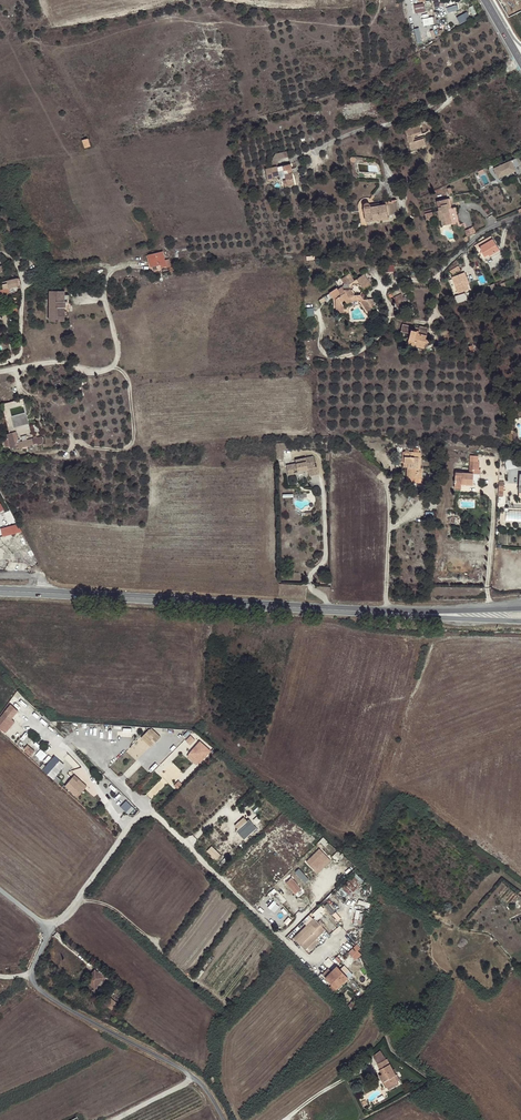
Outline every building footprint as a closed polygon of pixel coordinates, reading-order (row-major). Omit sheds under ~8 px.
[(425,3),(415,4),(415,12),(425,12),(425,3)] [(459,22),(470,17),(468,12),(457,16),(459,22)] [(423,18),(424,26),(435,23),(433,16),(423,18)] [(420,27),(414,28),(418,43),(423,42),(420,27)] [(430,38),(436,35),(434,29),(427,32),(430,38)] [(421,130),(419,124),(405,128),(411,148),(426,143),(424,137),(413,141),(410,134),(421,130)] [(422,132),(421,130),(410,134),(413,141),(424,137),(423,135),(414,139),(412,135),(422,132)] [(520,173),(520,168),(516,158),(494,168),(499,178),(516,170),(518,175),(520,173)] [(278,165),(276,165),(278,175),(280,175),(279,171),(285,170),(286,180),(284,181),(285,187),(295,185),(293,173),(289,174),(289,170),(293,169),(292,164),(278,166),(278,165)] [(278,175),(276,165),(266,167),(268,179),(274,178),(273,176),(278,175)] [(480,170),(484,183),(489,182),(484,169),(480,170)] [(451,203),(450,198),(437,201),(439,211),(437,211),(439,221),(441,220),(442,226),(459,222),(456,207),(453,208),(450,208),(449,203),(451,203)] [(388,215),(399,214),(397,200),(385,202),(386,204),(370,207),(370,205),(369,203),(368,202),(367,202),(365,203),(364,203),(364,205),(364,208),(363,208),(366,222),(372,221),(373,221),(388,219),(388,215)] [(474,226),(465,229),(467,235),(476,232),(474,226)] [(479,247),(492,239),(491,236),(486,230),(474,246),(480,255),(482,254),(480,251),(481,251),(479,247)] [(499,250),(492,239),(479,247),(481,251),(480,251),(482,254),(484,257),(488,255),(489,256),(499,250)] [(161,268),(166,267),(163,252),(147,255),(150,268),(160,265),(161,268)] [(457,263),(448,268),(452,275),(461,270),(457,263)] [(452,277),(458,294),(469,290),(467,285),(463,273),(452,277)] [(344,309),(344,307),(341,303),(345,301),(347,305),(351,302),(360,301),(364,300),(363,300),(360,295),(354,295),(351,290),(353,284),(360,284),(364,290),(370,285),(363,274),(354,280),(350,274),(341,280),(340,278),(335,281),(338,287),(329,293),(333,299),(333,309),(336,309),(344,309)] [(19,286),(17,279),(6,281),(8,289),(19,286)] [(8,289),(0,291),(0,300),(10,297),(8,289)] [(49,291),(49,322),(64,322),(64,317),(65,296),(65,291),(49,291)] [(465,293),(454,297),(456,303),(467,300),(465,293)] [(400,306),(406,302),(403,298),(397,301),(400,306)] [(364,300),(360,301),(368,314),(377,299),(363,300),(364,300)] [(424,343),(425,339),(428,328),(419,326),(418,328),(402,324),(400,331),(408,333),(410,334),(407,343),(423,347),(424,343)] [(426,343),(424,343),(423,347),(407,343),(410,334),(408,333),(405,344),(406,346),(407,347),(417,350),(417,348),(424,350),(426,343)] [(10,408),(24,405),(22,399),(1,404),(9,433),(7,434),(11,448),(19,446),(19,448),(34,444),(32,438),(18,442),(10,408)] [(277,458),(285,458),(285,442),(277,442),(277,458)] [(418,468),(420,468),(421,452),(419,452),(419,449),(413,449),(413,452),(404,452),(404,463),(403,467),(407,467),(418,468)] [(310,468),(312,476),(318,474),(317,467),(315,467),(314,461),(306,463),(305,458),(295,460),(296,463),(286,465),(288,475),(293,474),(293,469),(297,468),(297,471),(307,469),(310,468)] [(518,468),(518,460),(506,461),(507,468),(518,468)] [(474,469),(479,469),(479,462),(469,461),(469,473),(455,472),(454,488),(461,488),(461,483),(473,484),(473,474),(474,469)] [(417,473),(418,468),(407,467),(406,481),(412,481),(412,478),(420,478),(421,473),(417,473)] [(1,527),(2,535),(22,532),(20,523),(1,527)] [(8,704),(2,711),(11,718),(17,711),(8,704)] [(4,733),(14,721),(11,718),(2,711),(0,714),(0,730),(4,733)] [(150,746),(159,737),(150,727),(140,737),(150,746)] [(196,739),(191,735),(186,740),(191,744),(196,739)] [(201,762),(211,751),(200,741),(190,753),(201,762)] [(28,755),(33,750),(25,744),(23,747),(23,748),(24,749),(23,750),(28,755)] [(198,765),(201,762),(190,753),(188,757),(198,765)] [(43,770),(47,773),(57,763),(53,759),(43,770)] [(73,774),(70,776),(83,788),(85,785),(73,774)] [(63,785),(75,796),(83,788),(70,776),(63,785)] [(128,813),(134,808),(126,800),(121,806),(128,813)] [(257,827),(249,818),(247,820),(244,817),(235,825),(238,829),(237,830),(244,838),(257,827)] [(216,860),(221,854),(212,845),(207,851),(216,860)] [(319,851),(307,863),(318,873),(330,861),(319,851)] [(355,874),(336,893),(344,900),(346,898),(347,898),(363,882),(355,874)] [(291,878),(286,883),(296,894),(301,890),(291,878)] [(326,906),(323,908),(331,916),(333,914),(326,906)] [(313,917),(292,937),(305,950),(307,948),(311,951),(323,939),(319,936),(326,930),(313,917)] [(357,944),(348,953),(356,960),(361,955),(358,951),(360,948),(357,944)] [(344,965),(340,969),(349,977),(353,973),(344,965)] [(328,988),(335,995),(338,991),(336,989),(347,977),(342,972),(340,974),(336,970),(332,973),(331,972),(328,969),(322,975),(332,985),(328,988)] [(96,988),(104,978),(95,971),(87,981),(96,988)] [(105,1005),(112,1010),(116,1004),(109,999),(105,1005)] [(394,1076),(396,1075),(387,1059),(377,1065),(382,1074),(379,1075),(382,1081),(383,1080),(387,1087),(397,1081),(394,1076)] [(214,1075),(208,1079),(212,1084),(218,1081),(214,1075)] [(399,1084),(397,1081),(387,1087),(389,1090),(399,1084)]
